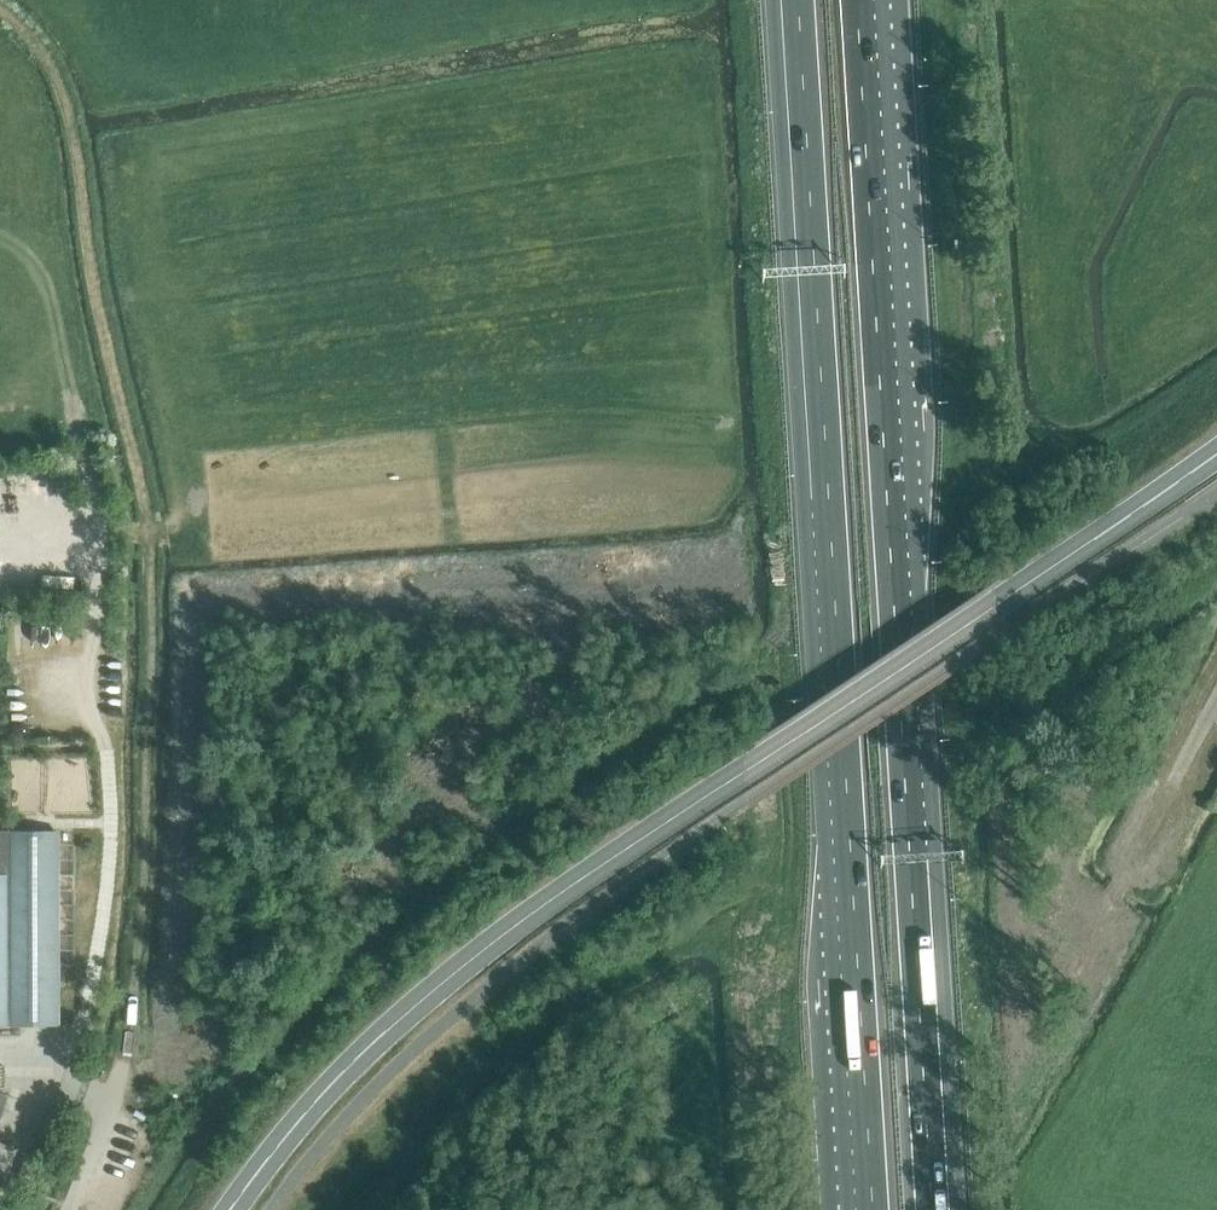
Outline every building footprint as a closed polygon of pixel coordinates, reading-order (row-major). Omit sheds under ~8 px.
[(0,830),(0,1025),(55,1025),(55,830),(0,830)] [(25,1158),(20,1173),(34,1178),(39,1163),(25,1158)] [(80,1209),(114,1209),(115,1206),(82,1199),(80,1209)]
